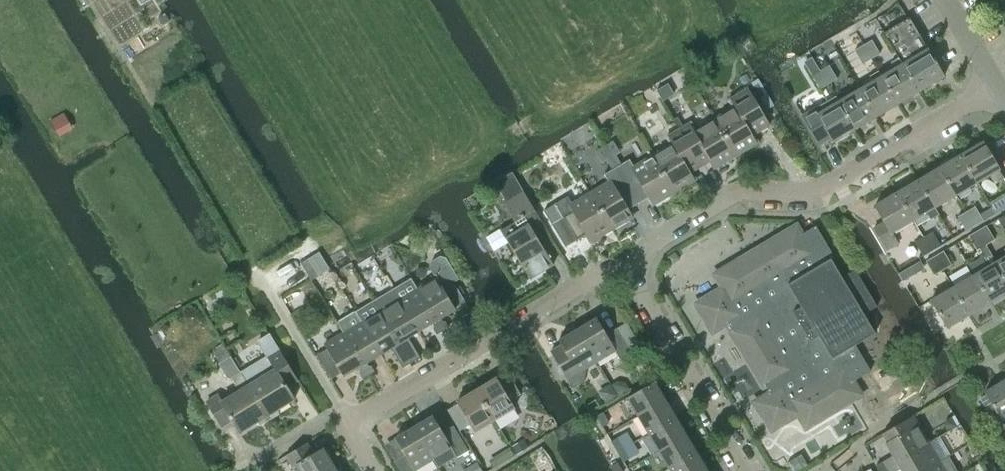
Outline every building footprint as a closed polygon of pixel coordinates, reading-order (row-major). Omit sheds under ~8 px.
[(901,64),(917,92),(941,77),(907,18),(882,33),(898,60),(901,64)] [(863,46),(870,58),(878,54),(871,41),(863,46)] [(870,58),(863,46),(853,51),(860,64),(870,58)] [(811,57),(803,61),(811,75),(818,70),(819,70),(811,57)] [(896,103),(917,92),(901,64),(898,60),(890,65),(892,69),(880,76),(896,103)] [(819,70),(827,83),(835,79),(827,65),(819,70)] [(827,83),(819,70),(809,76),(816,89),(827,83)] [(858,88),(874,116),(896,103),(880,76),(877,71),(869,76),(871,81),(858,88)] [(660,87),(655,90),(661,101),(666,98),(660,87)] [(714,118),(735,155),(756,143),(751,135),(769,125),(747,88),(727,100),(731,107),(714,118)] [(837,101),(853,128),(874,116),(858,88),(837,101)] [(800,115),(817,145),(829,138),(831,141),(853,128),(837,101),(836,101),(833,95),(800,115)] [(60,116),(50,122),(58,137),(69,131),(60,116)] [(678,129),(700,165),(709,159),(714,167),(735,155),(714,118),(695,129),(691,122),(678,129)] [(700,165),(678,129),(665,137),(669,144),(651,155),(673,192),(693,179),(689,171),(700,165)] [(960,154),(976,182),(988,175),(991,181),(1001,175),(981,142),(960,154)] [(976,182),(960,154),(939,167),(955,195),(976,182)] [(616,166),(637,203),(647,197),(651,205),(673,192),(651,155),(633,166),(628,159),(616,166)] [(637,203),(616,166),(602,174),(607,181),(589,192),(611,229),(631,217),(627,209),(637,203)] [(917,179),(933,207),(955,195),(939,167),(917,179)] [(515,222),(500,231),(529,277),(552,263),(524,216),(534,209),(512,173),(495,183),(504,199),(501,200),(515,222)] [(933,207),(917,179),(896,192),(912,220),(926,212),(931,220),(938,216),(933,207)] [(611,229),(589,192),(570,203),(566,196),(542,210),(564,246),(585,234),(589,242),(611,229)] [(912,220),(896,192),(872,206),(882,222),(871,228),(884,250),(895,244),(889,233),(912,220)] [(1004,206),(1004,193),(988,203),(994,212),(1004,206)] [(965,211),(973,225),(980,220),(973,207),(965,211)] [(973,225),(965,211),(955,217),(963,231),(973,225)] [(1004,227),(1004,214),(997,219),(1003,229),(1004,227)] [(694,304),(710,331),(728,321),(733,329),(728,331),(761,386),(765,383),(770,391),(752,402),(768,430),(795,414),(803,427),(849,400),(841,387),(868,371),(852,346),(872,334),(861,315),(874,307),(852,270),(839,278),(828,260),(832,258),(813,226),(799,234),(794,226),(767,242),(713,274),(721,288),(694,304)] [(976,231),(984,245),(992,240),(984,226),(976,231)] [(966,237),(974,251),(978,248),(988,265),(972,275),(988,303),(1004,293),(1004,280),(994,262),(984,245),(976,231),(966,237)] [(922,236),(930,250),(937,246),(929,232),(922,236)] [(930,250),(922,236),(911,243),(919,256),(930,250)] [(933,255),(941,269),(948,265),(940,251),(933,255)] [(674,253),(667,257),(671,264),(678,259),(674,253)] [(418,287),(443,329),(448,326),(444,321),(443,320),(441,317),(456,308),(455,308),(466,301),(454,281),(456,273),(446,256),(440,255),(431,261),(429,266),(435,276),(418,287)] [(941,269),(933,255),(922,261),(930,275),(941,269)] [(994,262),(1004,280),(1004,256),(994,262)] [(318,275),(307,258),(301,262),(311,279),(318,275)] [(918,262),(897,274),(901,280),(922,268),(918,262)] [(952,287),(968,315),(988,303),(972,275),(952,287)] [(399,298),(418,330),(431,323),(433,326),(432,328),(436,334),(443,329),(418,287),(399,298)] [(968,315),(952,287),(929,300),(945,328),(968,315)] [(380,309),(412,361),(419,357),(407,337),(418,330),(399,298),(380,309)] [(362,320),(382,352),(389,348),(401,368),(412,361),(380,309),(362,320)] [(337,322),(343,332),(369,374),(374,371),(370,365),(369,365),(367,361),(382,352),(362,320),(357,311),(337,322)] [(576,328),(595,360),(613,350),(618,359),(630,352),(615,327),(604,333),(595,317),(576,328)] [(595,360),(576,328),(557,340),(561,348),(550,354),(556,363),(556,367),(560,373),(563,375),(570,387),(582,380),(579,376),(582,374),(583,370),(582,368),(595,360)] [(369,374),(343,332),(323,343),(326,348),(316,355),(330,379),(341,372),(343,376),(357,367),(359,371),(358,372),(362,378),(369,374)] [(267,415),(293,399),(285,386),(296,380),(268,333),(257,340),(266,355),(240,371),(267,415)] [(222,344),(212,351),(218,362),(229,355),(222,344)] [(267,415),(240,371),(239,372),(229,355),(218,362),(226,376),(231,377),(238,389),(221,400),(217,394),(205,401),(220,426),(229,420),(237,433),(267,415)] [(477,388),(495,418),(514,406),(510,399),(520,393),(508,373),(498,379),(496,376),(477,388)] [(1003,380),(983,392),(984,394),(978,398),(985,411),(992,407),(999,419),(1000,419),(1003,424),(1004,423),(1004,383),(1003,380)] [(629,388),(625,382),(618,381),(612,384),(618,394),(629,388)] [(636,415),(662,399),(652,381),(625,397),(636,415)] [(609,384),(597,391),(604,403),(616,396),(609,384)] [(495,418),(477,388),(456,401),(457,403),(447,409),(460,430),(469,424),(474,431),(495,418)] [(646,433),(673,418),(662,399),(636,415),(646,433)] [(602,427),(608,423),(601,412),(595,415),(602,427)] [(413,426),(422,440),(433,458),(450,448),(456,457),(467,450),(452,425),(442,431),(432,415),(413,426)] [(926,445),(909,416),(879,434),(884,442),(882,443),(889,456),(872,466),(876,470),(881,470),(926,445)] [(673,418),(646,433),(657,452),(684,436),(673,418)] [(951,419),(945,422),(944,427),(947,433),(956,428),(951,419)] [(422,440),(413,426),(394,438),(404,454),(393,460),(400,470),(415,470),(414,469),(433,458),(422,440)] [(668,470),(694,454),(684,436),(657,452),(668,470)] [(611,441),(618,452),(624,448),(617,438),(611,441)] [(511,448),(515,455),(528,447),(524,441),(511,448)] [(335,467),(323,447),(313,453),(306,442),(285,455),(292,468),(296,465),(300,470),(328,470),(335,467)] [(937,462),(926,445),(881,470),(893,470),(897,469),(898,470),(921,470),(937,462)] [(492,467),(513,454),(509,447),(488,460),(492,467)] [(624,450),(624,448),(618,452),(624,462),(630,459),(624,450)] [(668,470),(703,470),(704,470),(694,454),(668,470)] [(787,463),(792,470),(795,470),(806,465),(800,455),(788,462),(787,463)] [(947,456),(937,462),(921,470),(956,470),(947,456)] [(611,466),(614,470),(622,470),(617,462),(611,465),(611,466)] [(463,470),(481,470),(476,463),(463,470)]
